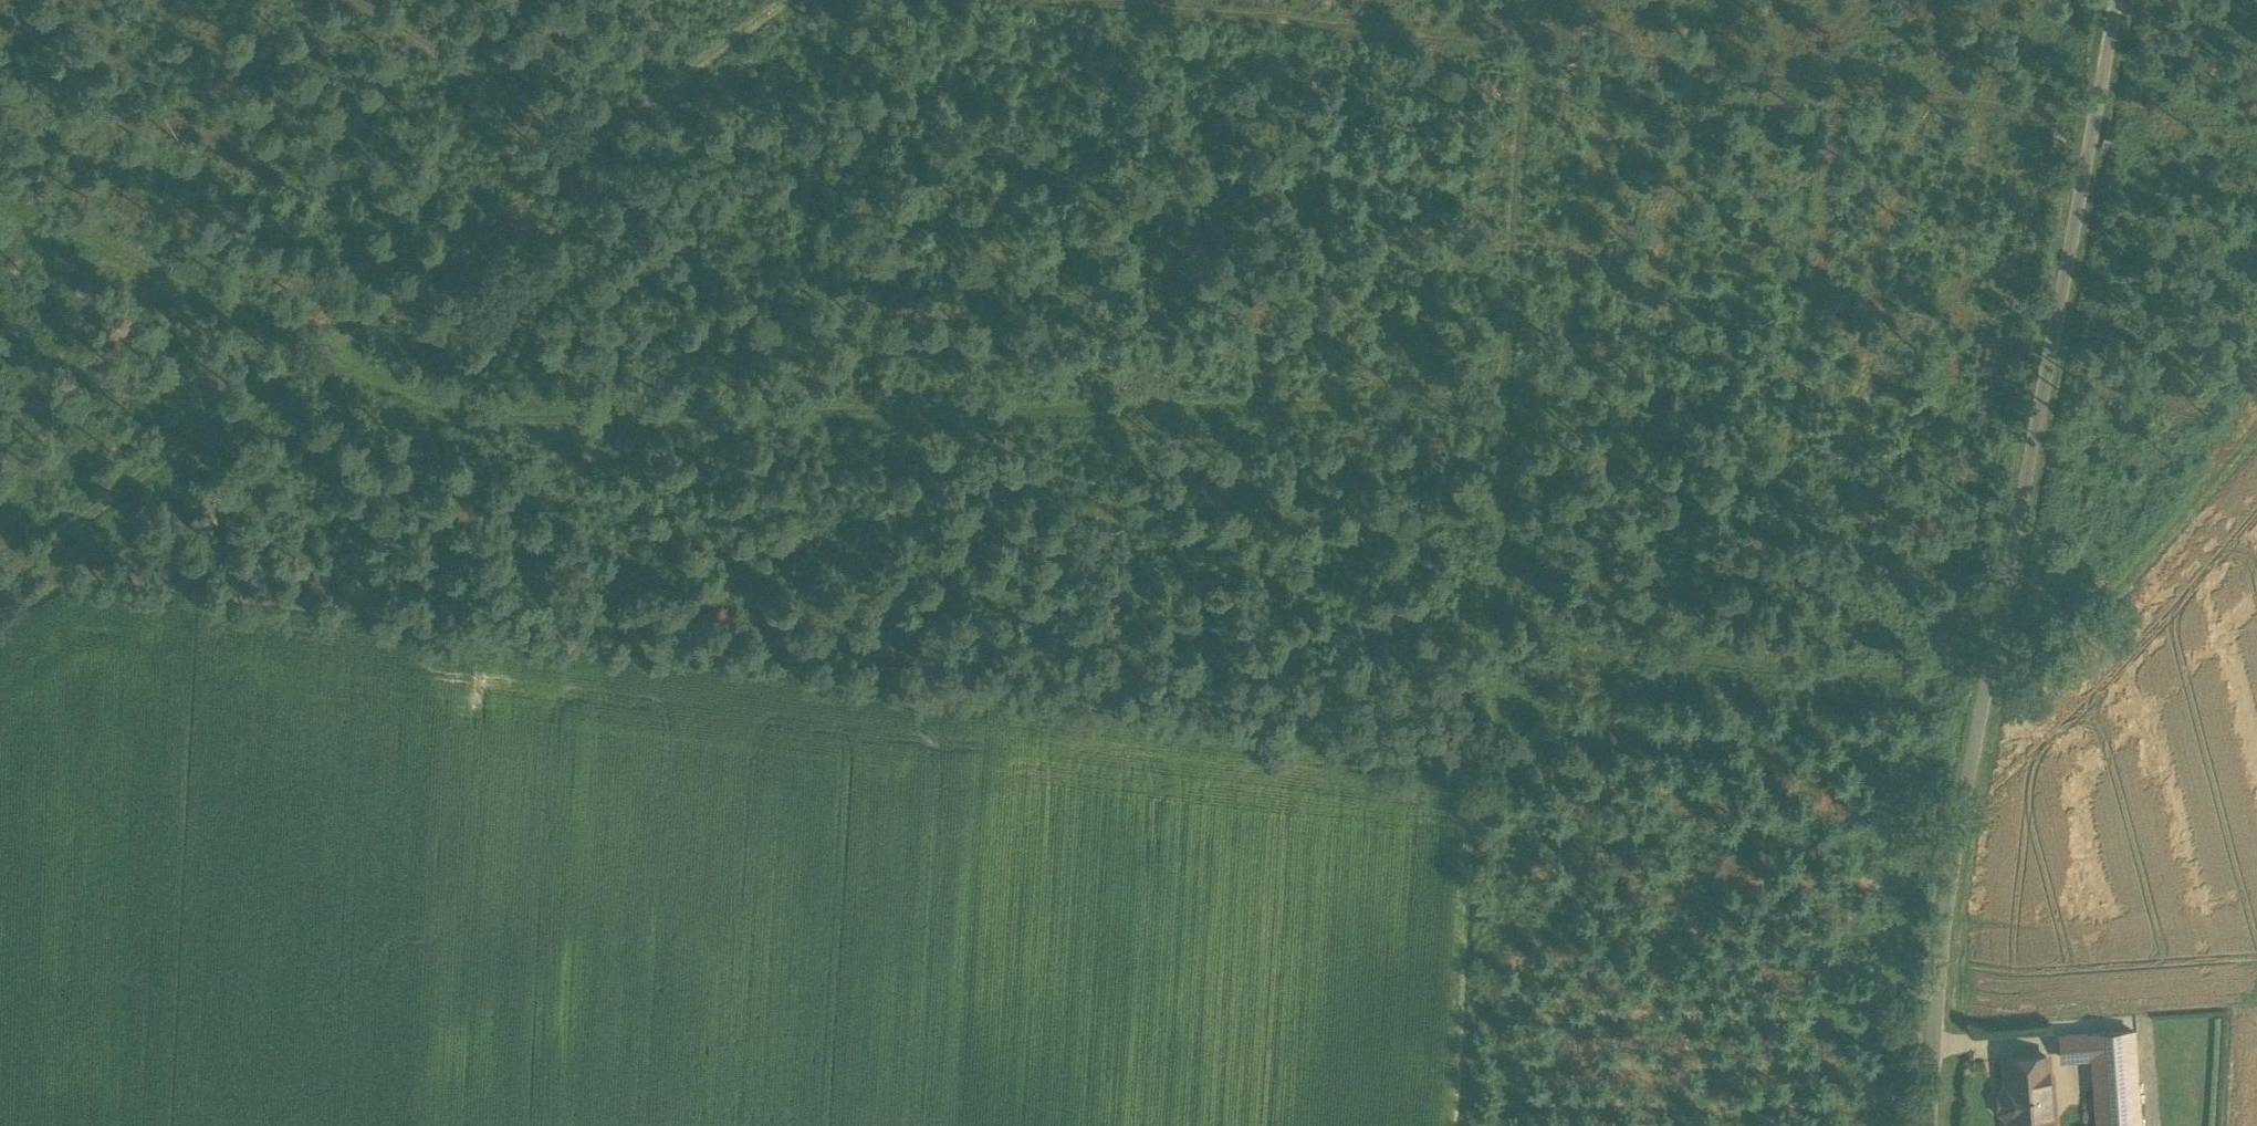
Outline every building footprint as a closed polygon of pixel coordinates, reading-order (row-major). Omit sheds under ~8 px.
[(2072,1038),(2074,1065),(2099,1064),(2102,1125),(2153,1125),(2147,1034),(2072,1038)] [(2007,1071),(2011,1125),(2058,1125),(2054,1068),(2007,1071)]
